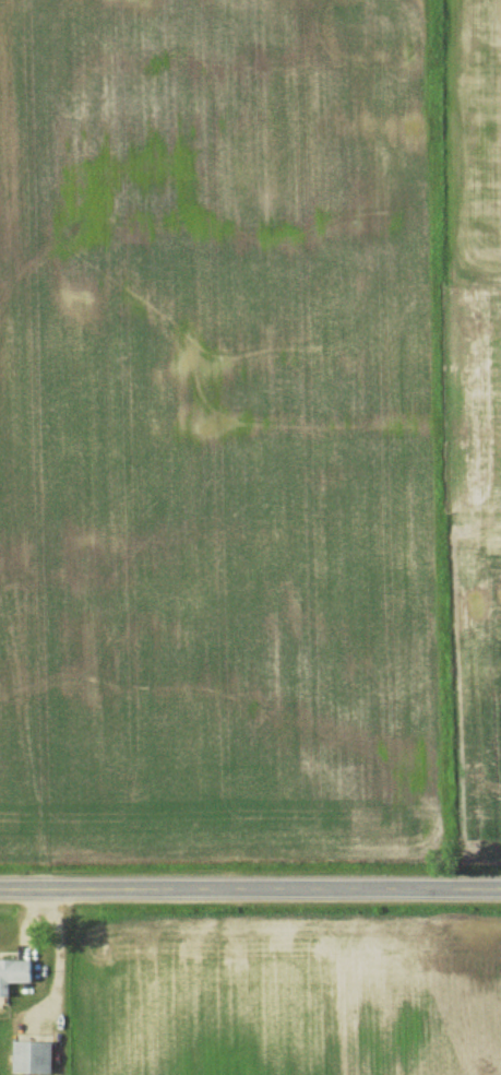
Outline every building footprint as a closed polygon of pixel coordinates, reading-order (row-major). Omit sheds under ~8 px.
[(0,996),(15,996),(15,983),(39,982),(39,960),(0,961),(0,984),(0,996)] [(57,1074),(57,1043),(19,1042),(19,1073),(57,1074)]
